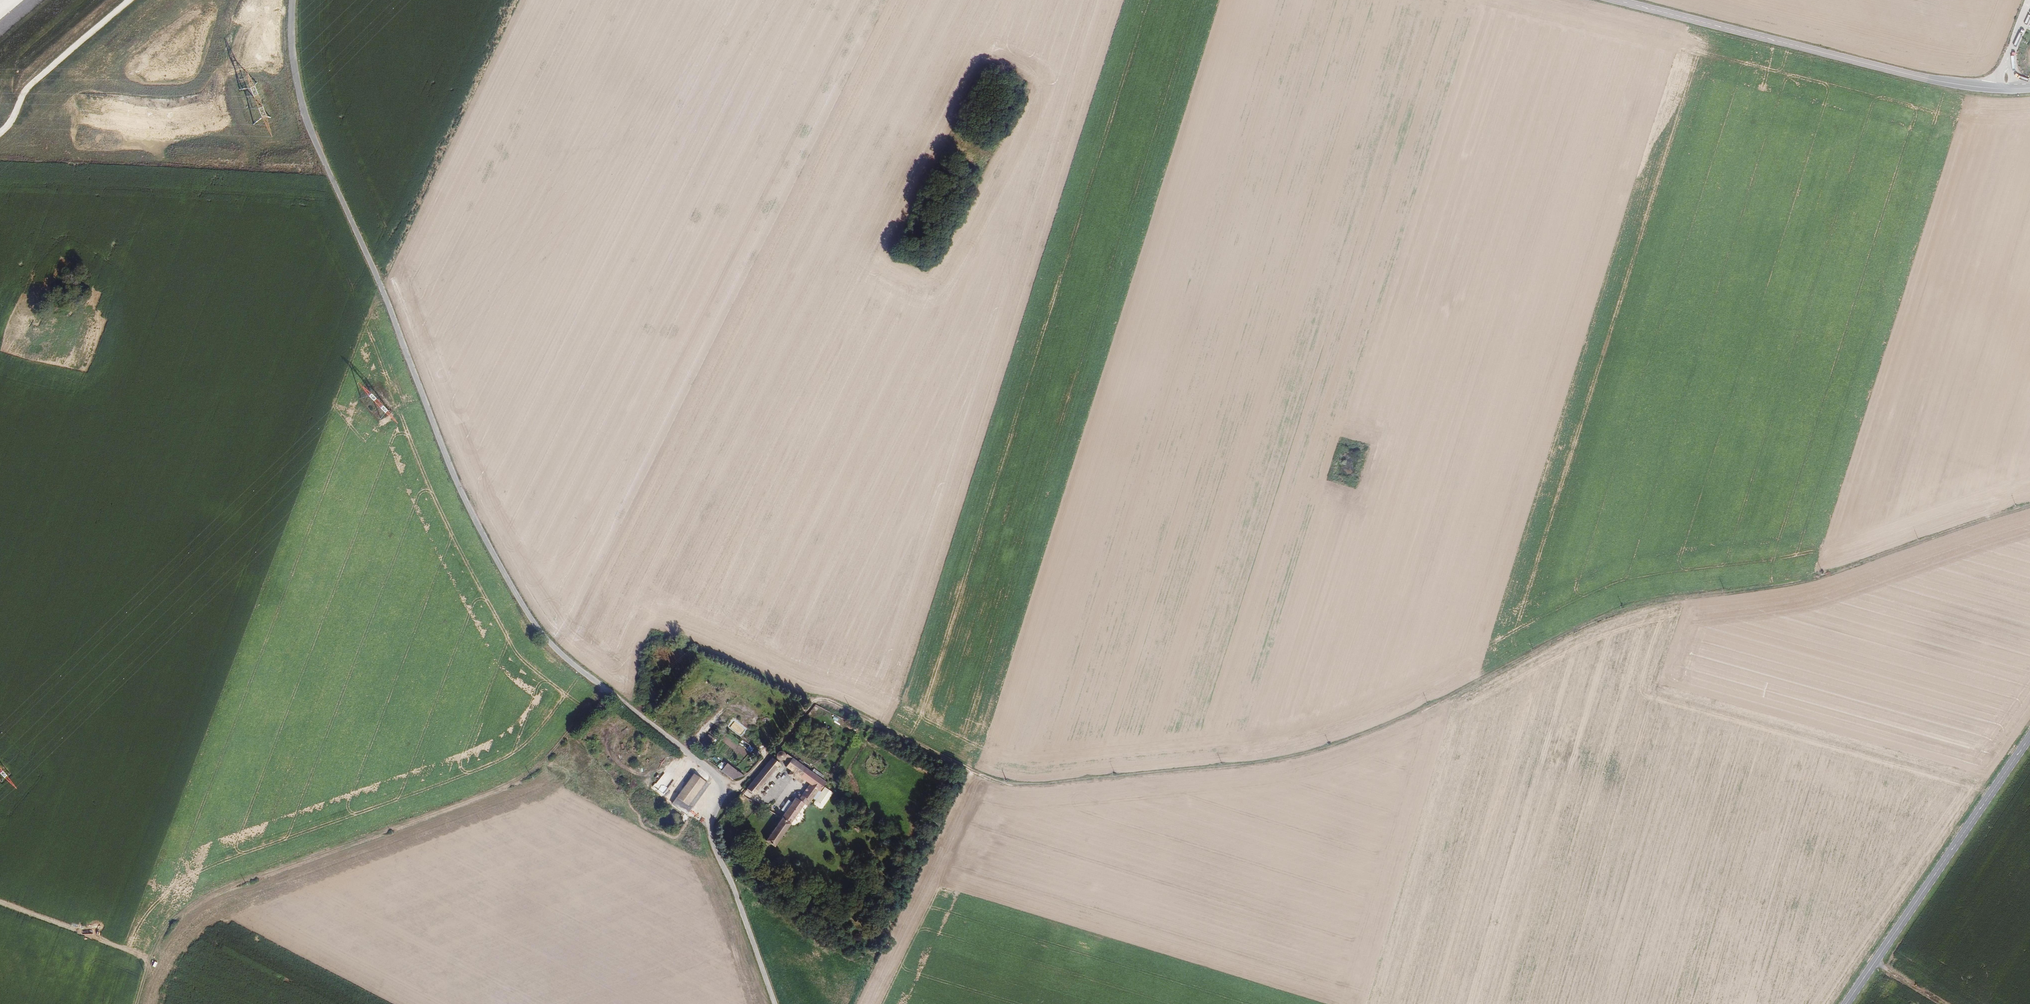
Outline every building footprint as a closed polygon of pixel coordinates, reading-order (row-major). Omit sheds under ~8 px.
[(790,756),(786,761),(785,762),(788,765),(793,758),(790,756)] [(772,757),(747,788),(754,794),(780,764),(772,757)] [(786,811),(782,817),(766,839),(774,845),(808,799),(811,801),(813,798),(816,799),(822,792),(819,790),(825,781),(816,775),(818,772),(814,770),(813,773),(803,765),(804,763),(801,760),(799,762),(793,758),(788,765),(787,767),(792,771),(790,775),(794,777),(797,774),(810,784),(799,800),(796,797),(792,803),(786,811)] [(732,779),(744,775),(727,762),(721,770),(732,779)] [(708,784),(694,774),(674,802),(687,813),(708,784)] [(822,792),(816,799),(814,802),(814,804),(820,808),(822,808),(833,793),(825,787),(822,792)]
